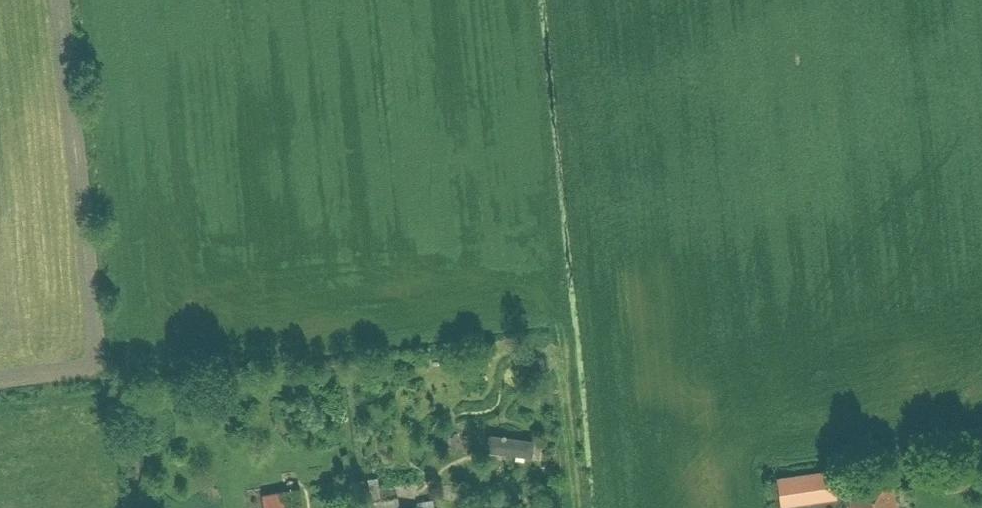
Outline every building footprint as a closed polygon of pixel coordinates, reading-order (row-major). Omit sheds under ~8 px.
[(526,441),(526,426),(489,427),(489,443),(526,441)] [(776,477),(780,505),(835,497),(831,469),(776,477)] [(259,487),(263,507),(300,507),(293,479),(259,487)] [(892,483),(848,489),(850,507),(895,507),(892,483)]
